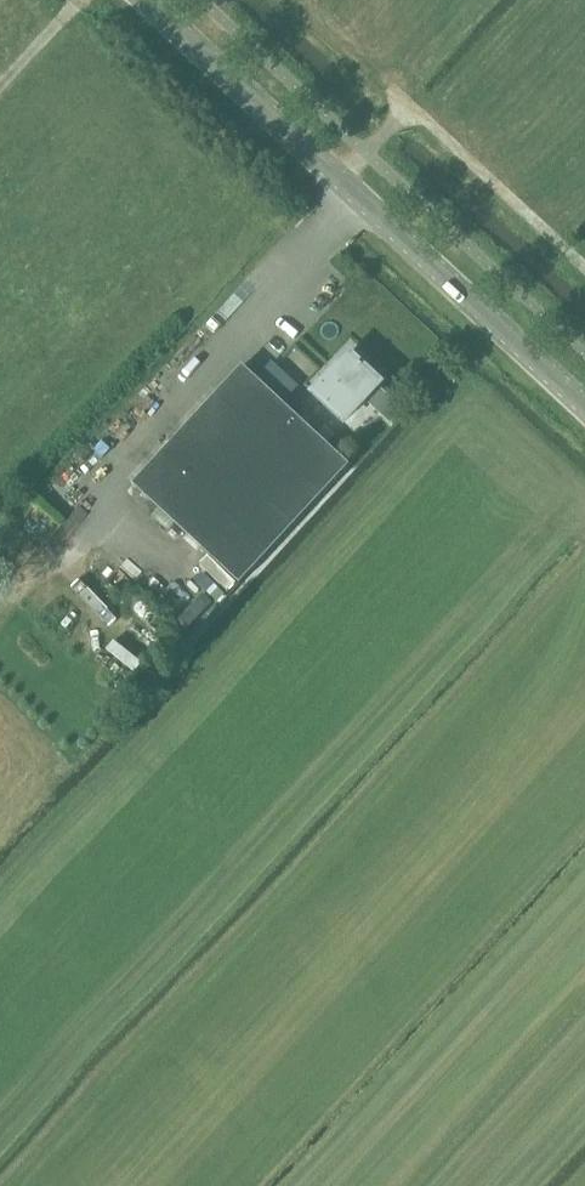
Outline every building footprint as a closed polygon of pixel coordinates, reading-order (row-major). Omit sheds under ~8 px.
[(344,421),(380,383),(350,356),(315,393),(344,421)] [(240,584),(349,466),(243,368),(134,486),(240,584)] [(371,398),(386,412),(398,400),(383,386),(371,398)] [(324,426),(317,434),(327,443),(334,435),(324,426)] [(74,568),(66,576),(105,612),(112,604),(74,568)] [(203,596),(178,621),(187,630),(211,605),(203,596)] [(108,648),(138,669),(145,658),(115,637),(108,648)]
